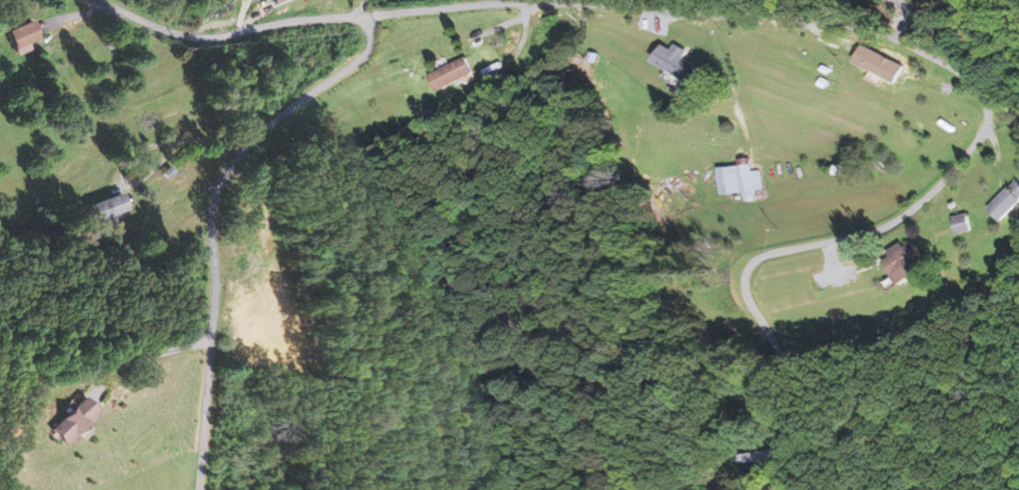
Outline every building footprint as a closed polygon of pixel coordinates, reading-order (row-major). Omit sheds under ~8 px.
[(37,40),(26,18),(1,30),(13,53),(37,40)] [(855,53),(894,82),(902,71),(863,43),(855,53)] [(653,61),(693,83),(702,68),(685,59),(689,51),(676,44),(672,50),(662,44),(653,61)] [(429,75),(439,93),(474,74),(465,56),(429,75)] [(729,195),(744,193),(745,202),(756,201),(754,191),(763,189),(760,171),(753,172),(751,163),(725,167),(729,195)] [(999,220),(1018,206),(1018,183),(989,206),(999,220)] [(96,225),(117,216),(117,214),(127,210),(120,192),(88,205),(96,225)] [(969,231),(968,217),(955,217),(956,231),(969,231)] [(888,256),(881,261),(895,285),(925,266),(908,239),(886,253),(888,256)] [(45,429),(61,446),(97,413),(80,396),(45,429)] [(739,455),(740,465),(788,458),(787,448),(739,455)]
